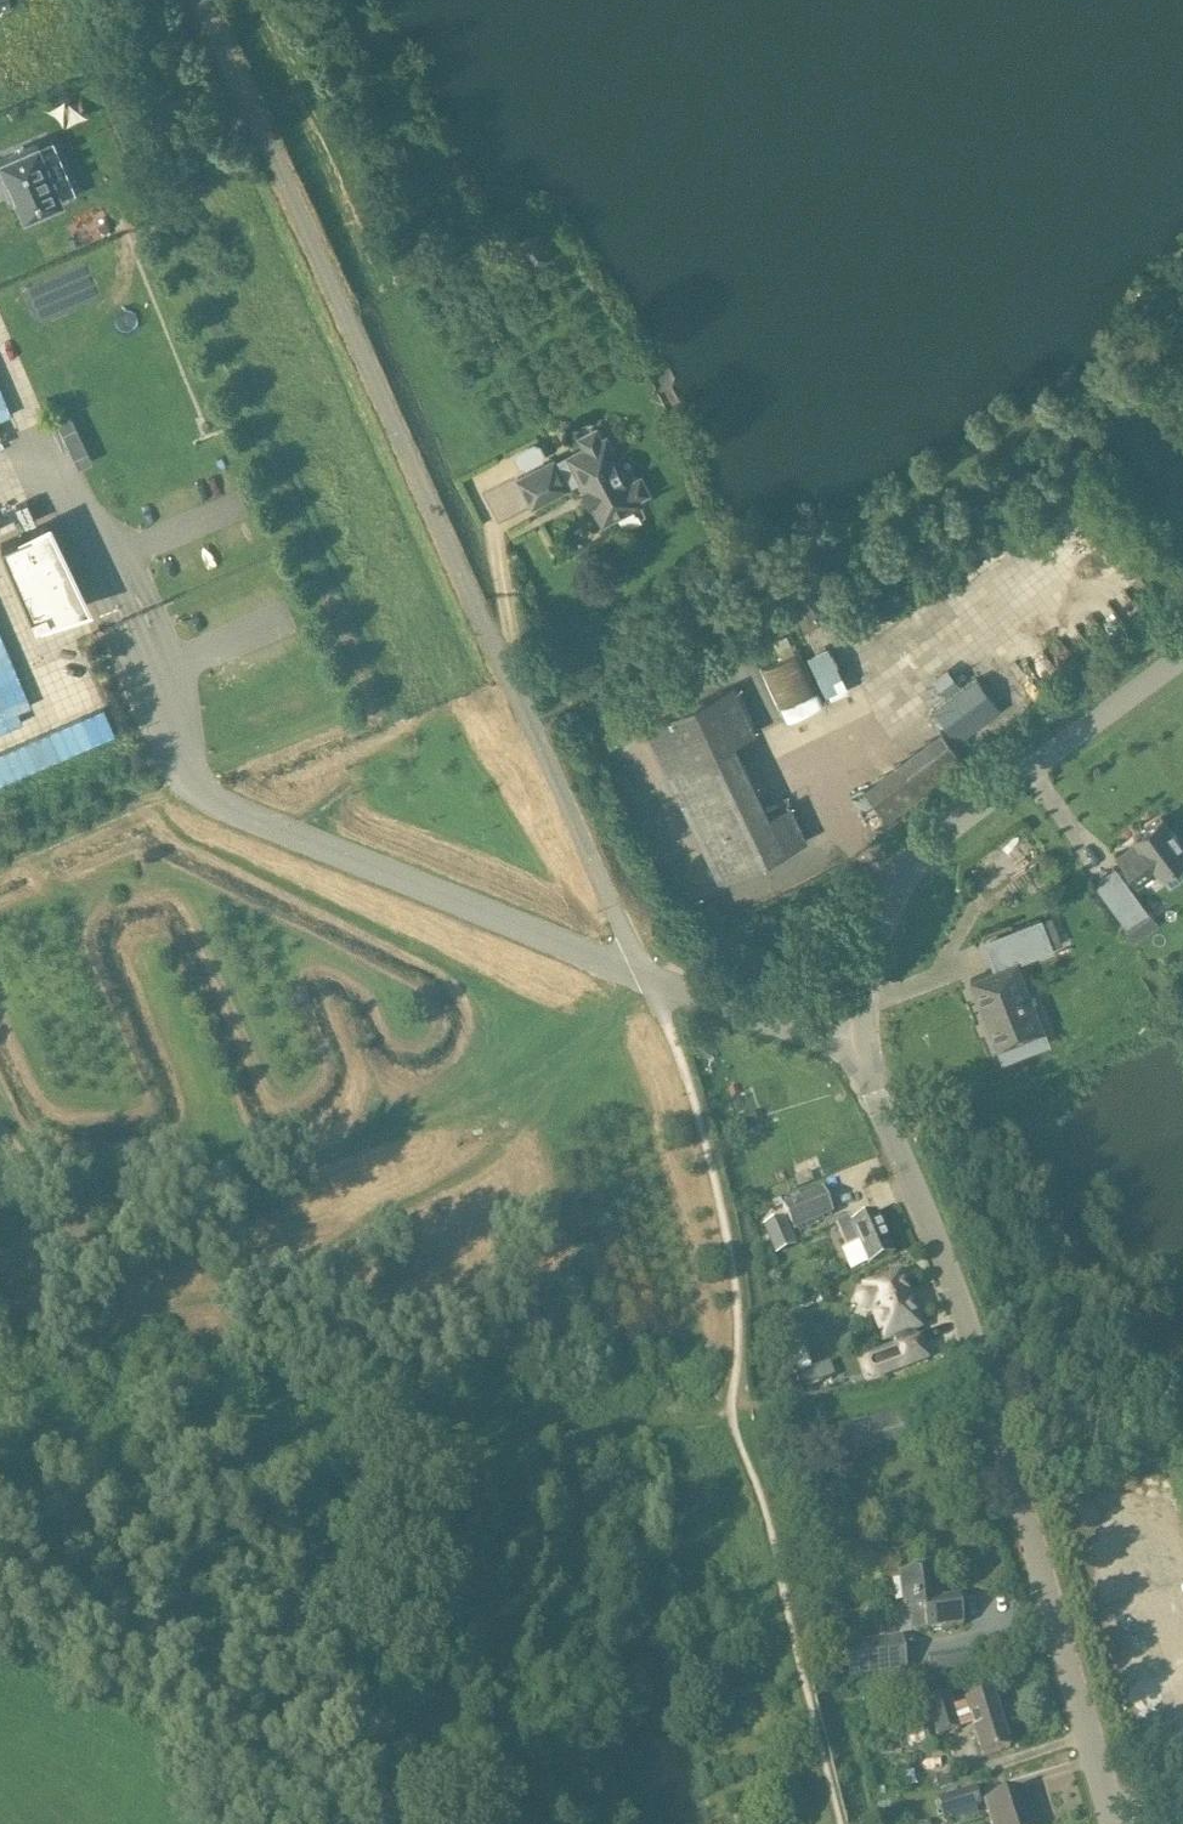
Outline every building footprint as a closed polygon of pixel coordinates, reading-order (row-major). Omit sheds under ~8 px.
[(38,143),(0,160),(9,180),(7,181),(14,197),(16,196),(25,216),(62,200),(38,143)] [(536,234),(517,245),(532,270),(551,259),(536,234)] [(641,473),(625,482),(603,439),(602,439),(595,426),(576,436),(582,449),(569,456),(566,452),(515,479),(529,507),(566,488),(566,487),(579,480),(601,522),(637,503),(635,500),(651,492),(641,473)] [(45,525),(15,538),(46,608),(31,614),(35,624),(50,617),(50,616),(79,603),(45,525)] [(24,720),(20,710),(31,706),(0,624),(0,729),(24,720)] [(831,699),(852,689),(831,643),(809,653),(831,699)] [(766,664),(785,718),(822,705),(802,651),(766,664)] [(1003,710),(976,676),(933,709),(959,744),(1003,710)] [(756,732),(734,686),(645,728),(719,882),(806,840),(790,805),(769,815),(734,742),(756,732)] [(0,754),(0,784),(118,741),(108,714),(0,754)] [(946,732),(863,782),(880,810),(963,760),(946,732)] [(1182,858),(1182,847),(1161,817),(1133,838),(1140,847),(1122,860),(1118,855),(1117,856),(1138,884),(1157,870),(1160,875),(1182,858)] [(1110,904),(1128,928),(1147,913),(1130,890),(1110,904)] [(1052,948),(1061,944),(1050,916),(1041,920),(1052,948)] [(1011,930),(1022,960),(1052,949),(1052,948),(1041,920),(1041,919),(1011,930)] [(997,1048),(1043,1030),(1016,962),(970,980),(997,1048)] [(784,1205),(795,1230),(833,1214),(822,1189),(784,1205)] [(876,1214),(853,1224),(850,1217),(837,1223),(848,1248),(860,1243),(869,1265),(893,1255),(876,1214)] [(864,1311),(870,1311),(872,1310),(883,1341),(893,1337),(895,1344),(904,1367),(927,1359),(920,1338),(917,1339),(913,1330),(920,1328),(901,1273),(864,1286),(866,1290),(864,1291),(859,1295),(857,1301),(859,1307),(864,1311)] [(830,1362),(798,1373),(803,1388),(835,1377),(830,1362)] [(868,1418),(868,1420),(793,1434),(798,1462),(874,1450),(873,1446),(921,1438),(916,1410),(868,1418)] [(960,1598),(943,1600),(939,1570),(902,1576),(906,1605),(910,1604),(914,1631),(927,1629),(927,1630),(964,1625),(960,1598)] [(908,1669),(903,1637),(844,1644),(848,1677),(908,1669)] [(937,1671),(982,1663),(980,1651),(935,1659),(937,1671)] [(994,1693),(966,1702),(973,1724),(984,1757),(1011,1748),(994,1693)] [(938,1736),(961,1729),(950,1694),(927,1701),(938,1736)] [(926,1724),(906,1728),(909,1746),(929,1743),(926,1724)] [(980,1804),(975,1788),(937,1800),(942,1816),(980,1804)] [(986,1802),(993,1823),(1036,1823),(1025,1790),(986,1802)]
